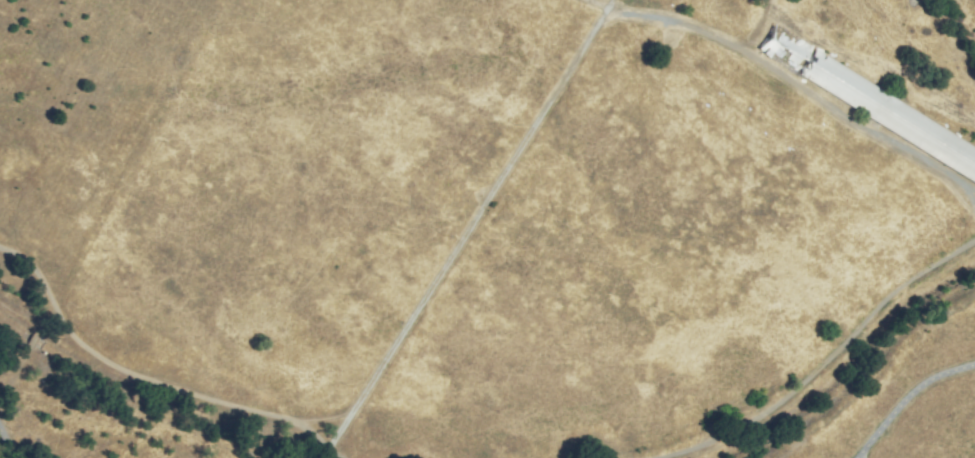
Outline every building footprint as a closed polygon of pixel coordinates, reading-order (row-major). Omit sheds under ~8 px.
[(777,22),(761,46),(974,185),(974,148),(777,22)]
